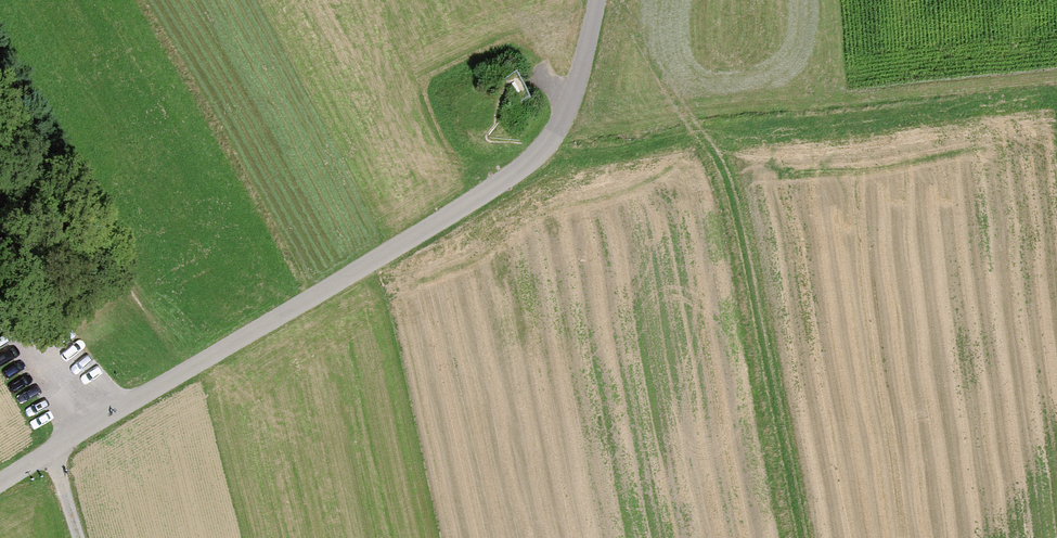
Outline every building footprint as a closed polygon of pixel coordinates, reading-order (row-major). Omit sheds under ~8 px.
[(530,95),(519,70),(494,82),(501,97),(506,107),(530,95)]
